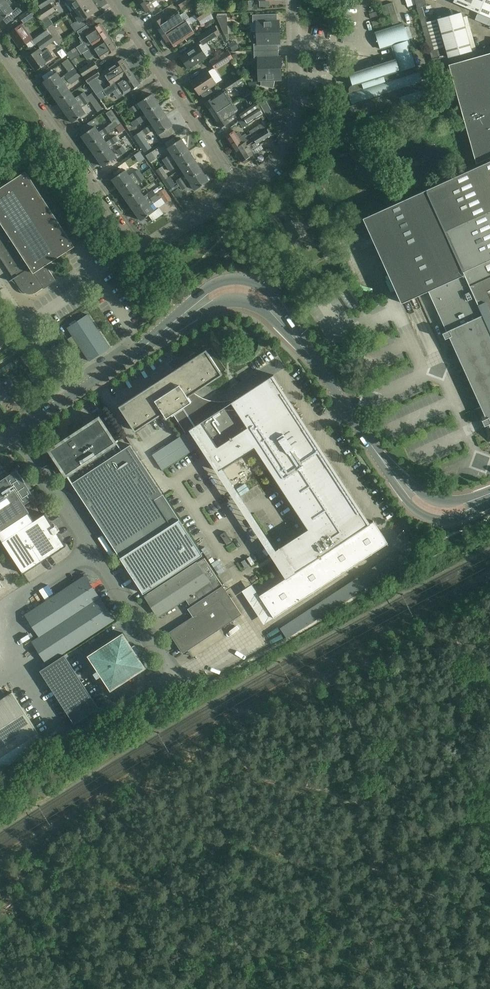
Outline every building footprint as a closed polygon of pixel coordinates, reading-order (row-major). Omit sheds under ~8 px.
[(0,5),(0,20),(0,21),(5,17),(9,21),(17,15),(9,5),(15,0),(6,0),(0,5)] [(35,15),(37,14),(36,12),(51,3),(55,0),(37,0),(36,1),(38,4),(30,9),(35,15)] [(72,11),(89,0),(67,0),(66,1),(72,11)] [(72,11),(70,13),(76,21),(71,25),(75,32),(86,25),(83,20),(97,10),(91,0),(89,0),(72,11)] [(151,3),(156,0),(138,0),(146,13),(154,7),(151,3)] [(192,2),(191,1),(193,0),(178,0),(176,1),(181,9),(182,8),(184,11),(188,8),(186,5),(192,2)] [(416,7),(429,51),(430,51),(435,67),(451,62),(438,20),(427,23),(423,7),(428,6),(426,0),(416,0),(417,7),(416,7)] [(453,3),(464,7),(489,18),(489,0),(454,0),(453,3)] [(56,11),(51,3),(36,12),(37,14),(40,20),(41,20),(45,25),(46,28),(53,24),(48,16),(56,11)] [(393,3),(387,4),(391,16),(397,14),(393,3)] [(385,17),(390,16),(391,16),(387,4),(381,6),(385,17)] [(207,7),(195,15),(201,22),(212,14),(207,7)] [(35,16),(35,15),(30,9),(19,17),(24,24),(35,16)] [(438,20),(451,62),(474,56),(462,12),(459,13),(458,12),(452,10),(448,11),(450,16),(438,19),(438,20)] [(153,24),(161,36),(186,21),(182,15),(180,15),(178,11),(166,18),(168,22),(165,24),(161,19),(153,24)] [(256,22),(256,33),(279,32),(279,20),(277,20),(277,14),(277,13),(252,14),(252,22),(256,22)] [(217,16),(225,34),(228,34),(227,16),(226,16),(226,14),(218,14),(217,16)] [(390,16),(393,26),(375,32),(380,50),(391,46),(394,57),(394,59),(349,74),(352,85),(354,85),(355,90),(348,93),(352,105),(400,90),(401,95),(399,96),(403,107),(428,98),(403,23),(400,24),(397,14),(391,16),(390,16)] [(186,21),(161,36),(163,39),(161,42),(165,47),(168,47),(170,49),(194,34),(186,21)] [(28,36),(29,35),(22,24),(9,33),(13,39),(14,38),(20,48),(31,40),(28,36)] [(46,28),(51,35),(55,41),(57,44),(64,39),(53,24),(46,28)] [(102,25),(101,26),(100,24),(79,37),(83,43),(77,47),(82,54),(89,49),(89,48),(108,36),(107,34),(108,33),(108,32),(103,25),(102,25)] [(216,25),(198,37),(204,45),(221,34),(216,25)] [(253,43),(253,51),(278,50),(278,43),(280,43),(279,32),(256,33),(257,43),(253,43)] [(51,35),(37,44),(41,50),(55,41),(51,35)] [(114,42),(113,43),(111,41),(112,41),(113,39),(111,36),(109,36),(109,37),(108,36),(89,48),(89,49),(94,56),(99,52),(102,57),(116,48),(115,47),(116,47),(117,45),(115,42),(114,42)] [(199,45),(180,57),(188,69),(206,57),(199,45)] [(41,55),(42,54),(39,50),(27,58),(35,70),(46,63),(41,55)] [(257,58),(258,69),(281,68),(280,56),(278,56),(278,50),(253,51),(254,58),(257,58)] [(215,68),(232,57),(229,51),(211,62),(215,68)] [(449,65),(476,164),(489,158),(489,53),(449,65)] [(104,71),(112,83),(112,84),(131,71),(126,64),(128,63),(126,59),(124,61),(123,59),(104,71)] [(102,76),(97,69),(99,67),(94,60),(79,70),(84,77),(89,85),(102,76)] [(281,79),(281,68),(258,69),(258,80),(261,80),(261,85),(260,85),(272,88),(273,88),(275,79),(281,79)] [(43,81),(51,92),(77,74),(74,69),(61,78),(57,72),(43,81)] [(116,90),(119,88),(123,94),(139,84),(131,71),(112,84),(112,83),(108,86),(108,87),(96,95),(100,100),(115,89),(116,90)] [(199,95),(208,89),(216,84),(208,71),(199,77),(199,76),(191,82),(199,95)] [(79,78),(77,74),(51,92),(58,102),(71,93),(68,87),(76,81),(76,80),(79,78)] [(241,75),(224,85),(228,92),(245,81),(241,75)] [(205,103),(212,115),(233,102),(228,94),(223,91),(205,103)] [(58,102),(65,112),(88,97),(87,97),(84,92),(75,98),(71,93),(58,102)] [(138,102),(138,103),(130,109),(133,113),(141,108),(145,113),(159,104),(152,93),(138,102)] [(88,97),(65,112),(72,123),(86,114),(82,108),(90,101),(91,102),(95,99),(91,94),(87,97),(88,97)] [(270,120),(276,117),(267,100),(261,104),(270,120)] [(229,123),(227,121),(236,115),(238,109),(233,102),(212,115),(221,128),(229,123)] [(242,118),(259,107),(256,103),(239,114),(242,118)] [(140,124),(148,118),(152,124),(166,115),(159,104),(145,113),(145,114),(137,119),(140,124)] [(259,109),(244,118),(249,125),(264,115),(259,109)] [(173,125),(166,115),(152,124),(143,130),(147,134),(155,129),(159,134),(173,125)] [(108,125),(108,126),(111,130),(121,123),(117,118),(108,125)] [(108,126),(99,132),(95,126),(81,135),(89,145),(102,136),(102,137),(111,131),(108,126)] [(171,126),(159,134),(163,140),(175,132),(171,126)] [(243,162),(244,161),(246,164),(255,158),(253,155),(255,154),(252,150),(265,142),(274,137),(269,128),(253,137),(243,144),(234,149),(243,162)] [(145,138),(141,131),(134,136),(138,143),(145,138)] [(246,134),(242,136),(239,132),(236,134),(234,131),(226,136),(234,149),(243,144),(253,137),(250,133),(247,135),(246,134)] [(89,145),(96,156),(109,147),(118,141),(115,136),(106,143),(102,137),(102,136),(89,145)] [(165,164),(188,149),(181,138),(167,147),(172,154),(163,160),(165,164)] [(125,151),(123,147),(117,151),(123,159),(131,154),(138,149),(134,143),(133,144),(132,143),(127,146),(128,148),(125,151)] [(109,147),(96,156),(103,166),(116,157),(109,147)] [(188,149),(165,164),(170,171),(175,168),(173,166),(178,163),(181,168),(195,159),(188,149)] [(201,169),(195,159),(181,168),(185,175),(175,181),(178,185),(201,169)] [(363,217),(402,302),(428,290),(447,331),(443,333),(445,339),(449,337),(481,406),(477,408),(483,420),(486,419),(488,424),(485,425),(489,436),(489,160),(363,217)] [(133,174),(129,177),(124,170),(111,179),(118,190),(143,172),(141,168),(133,174)] [(209,181),(201,169),(178,185),(179,186),(182,190),(191,184),(195,190),(209,181)] [(20,289),(24,292),(28,294),(32,294),(37,292),(43,288),(44,289),(56,281),(45,265),(74,246),(69,238),(76,233),(38,175),(30,179),(26,171),(0,187),(0,258),(14,279),(20,289)] [(144,173),(143,172),(118,190),(126,200),(139,190),(136,185),(145,179),(142,175),(144,173)] [(168,186),(173,193),(179,189),(174,182),(168,186)] [(165,203),(172,199),(165,188),(160,192),(162,198),(165,203)] [(144,196),(139,190),(126,200),(133,210),(146,201),(147,201),(156,194),(153,190),(144,196)] [(150,206),(156,194),(147,201),(146,201),(133,210),(140,220),(154,211),(150,206)] [(307,222),(314,219),(311,212),(304,215),(307,222)] [(295,218),(285,223),(295,240),(305,234),(295,218)] [(328,255),(330,264),(338,262),(335,253),(328,255)] [(315,291),(321,288),(313,276),(307,280),(315,291)] [(346,300),(353,305),(359,297),(352,292),(346,300)] [(67,327),(89,361),(110,347),(87,314),(67,327)] [(189,430),(202,421),(238,398),(238,397),(231,400),(224,401),(217,401),(209,400),(203,398),(196,394),(194,393),(223,374),(206,349),(119,406),(135,431),(164,412),(167,417),(173,413),(186,433),(190,430),(189,430)] [(293,360),(287,364),(298,381),(303,377),(293,360)] [(29,376),(38,389),(44,386),(35,372),(29,376)] [(273,375),(238,398),(255,423),(218,447),(202,421),(189,430),(190,430),(190,431),(191,430),(219,471),(255,448),(308,529),(279,548),(295,572),(369,523),(273,377),(274,376),(273,375)] [(10,396),(11,398),(19,392),(10,378),(0,384),(0,403),(10,396)] [(319,412),(324,408),(313,391),(307,395),(319,412)] [(218,447),(255,423),(238,398),(202,421),(218,447)] [(117,437),(114,439),(100,417),(50,449),(84,501),(143,463),(129,442),(121,448),(116,440),(118,439),(117,437)] [(190,431),(190,430),(186,433),(152,455),(162,470),(200,446),(190,431)] [(162,493),(143,463),(84,501),(121,557),(179,519),(162,493)] [(365,467),(354,471),(359,484),(370,480),(365,467)] [(17,470),(0,481),(0,532),(29,512),(24,504),(34,497),(17,470)] [(386,503),(382,506),(388,516),(392,514),(386,503)] [(50,504),(44,508),(49,517),(55,514),(50,504)] [(66,546),(45,514),(3,542),(23,574),(66,546)] [(179,519),(121,557),(120,557),(121,557),(129,568),(140,586),(142,588),(145,594),(196,561),(203,556),(179,519)] [(388,543),(373,520),(369,523),(295,572),(293,574),(260,595),(274,617),(388,543)] [(404,529),(397,533),(402,543),(409,539),(404,529)] [(225,532),(220,535),(227,545),(232,542),(225,532)] [(222,586),(203,556),(196,561),(196,562),(176,575),(181,583),(175,587),(178,592),(172,596),(177,603),(184,599),(190,607),(222,586)] [(123,578),(126,584),(132,582),(128,575),(123,578)] [(181,583),(176,575),(146,595),(159,615),(177,603),(172,596),(178,592),(175,587),(181,583)] [(25,646),(32,641),(47,664),(114,620),(85,576),(10,625),(25,646)] [(226,614),(236,608),(222,586),(190,607),(188,608),(193,615),(169,631),(175,640),(188,632),(189,634),(224,611),(226,614)] [(183,653),(241,614),(236,608),(226,614),(224,611),(189,634),(188,632),(175,640),(183,653)] [(239,623),(248,615),(245,612),(236,619),(239,623)] [(131,647),(123,633),(89,655),(111,689),(146,667),(135,654),(139,652),(134,645),(131,647)] [(238,647),(241,653),(250,649),(247,642),(238,647)] [(22,657),(24,662),(32,659),(30,654),(22,657)] [(40,671),(74,724),(98,708),(64,655),(40,671)] [(12,692),(0,700),(0,758),(38,733),(12,692)]
